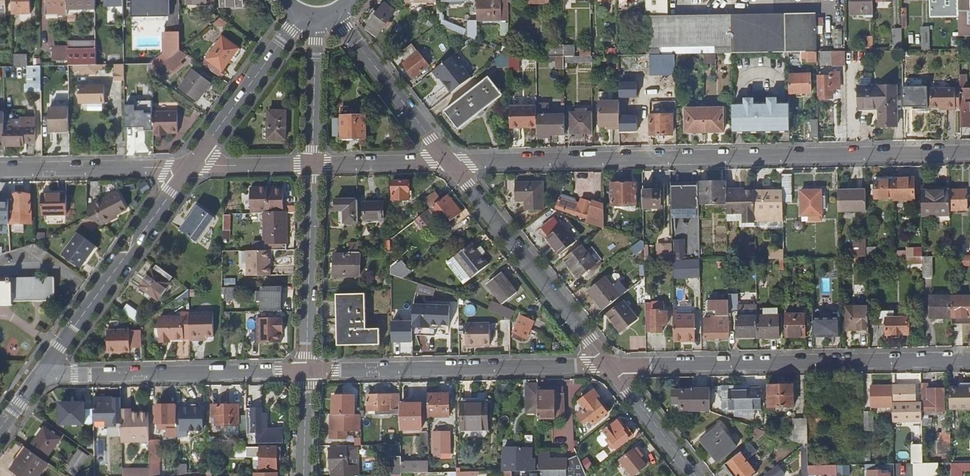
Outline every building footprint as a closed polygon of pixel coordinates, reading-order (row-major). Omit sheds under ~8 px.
[(12,15),(31,15),(31,0),(12,0),(12,15)] [(68,0),(46,0),(46,14),(59,14),(59,16),(68,16),(68,9),(68,3),(68,0)] [(68,9),(96,9),(95,0),(68,0),(68,3),(68,9)] [(123,0),(106,0),(107,24),(116,24),(116,15),(123,15),(123,0)] [(152,10),(152,0),(134,0),(134,10),(152,10)] [(152,10),(169,10),(169,0),(152,0),(152,10)] [(243,6),(238,6),(238,8),(247,8),(247,0),(243,0),(243,6)] [(399,6),(385,0),(378,11),(376,10),(373,11),(372,13),(372,15),(374,17),(366,28),(377,36),(399,6)] [(508,3),(508,0),(500,0),(476,0),(476,1),(476,23),(508,22),(508,3)] [(646,21),(668,21),(667,0),(645,0),(646,21)] [(872,15),(872,3),(872,0),(851,0),(851,15),(872,15)] [(958,10),(966,10),(968,10),(968,0),(957,0),(958,10)] [(958,10),(958,37),(969,37),(969,29),(968,29),(968,25),(966,25),(966,10),(958,10)] [(782,52),(785,52),(788,52),(798,52),(817,52),(817,46),(816,36),(816,19),(785,19),(668,21),(646,21),(646,55),(675,54),(703,54),(713,54),(731,53),(741,53),(760,53),(782,52)] [(152,64),(152,72),(181,49),(180,24),(169,24),(169,54),(152,64)] [(468,37),(477,41),(476,24),(467,25),(468,37)] [(901,46),(901,29),(892,29),(892,46),(901,46)] [(229,56),(237,46),(223,36),(207,58),(210,60),(206,66),(221,77),(227,69),(225,67),(231,58),(229,56)] [(431,66),(413,43),(397,55),(403,64),(407,61),(419,76),(431,66)] [(239,48),(237,46),(229,56),(231,58),(239,48)] [(564,56),(573,56),(573,46),(564,46),(564,56)] [(69,61),(69,66),(97,65),(96,49),(68,50),(69,61)] [(181,49),(152,72),(152,75),(162,82),(166,78),(163,75),(172,67),(175,71),(181,65),(179,62),(181,60),(187,67),(195,59),(181,49)] [(69,61),(68,50),(55,50),(55,53),(53,53),(53,61),(69,61)] [(845,67),(845,51),(829,52),(817,52),(817,62),(817,67),(845,67)] [(788,52),(789,58),(801,58),(801,62),(817,62),(817,52),(798,52),(788,52)] [(473,76),(456,53),(434,69),(450,92),(473,76)] [(509,67),(508,57),(508,55),(506,54),(495,61),(499,66),(509,67)] [(675,54),(646,55),(646,66),(656,66),(656,62),(669,62),(675,62),(675,54)] [(713,54),(703,54),(703,62),(713,62),(713,54)] [(14,55),(14,65),(27,65),(26,55),(14,55)] [(495,61),(489,66),(493,71),(499,66),(495,61)] [(124,80),(124,65),(115,65),(115,80),(124,80)] [(41,91),(41,67),(31,67),(31,85),(29,85),(29,92),(41,91)] [(196,72),(183,90),(200,102),(213,84),(196,72)] [(810,72),(790,73),(790,93),(797,93),(797,97),(803,97),(803,93),(811,93),(810,72)] [(826,77),(819,77),(819,97),(832,97),(832,89),(840,89),(839,74),(826,73),(826,77)] [(491,77),(445,110),(460,128),(479,114),(481,115),(486,111),(485,110),(505,96),(502,93),(503,92),(502,90),(501,91),(491,77)] [(78,85),(79,103),(104,102),(104,84),(78,85)] [(874,87),(875,109),(879,109),(879,127),(897,126),(896,86),(874,87)] [(859,109),(875,109),(874,87),(858,87),(859,109)] [(930,89),(930,105),(955,105),(955,88),(930,89)] [(966,88),(959,88),(960,99),(969,99),(969,88),(966,88)] [(49,105),(69,105),(69,91),(49,91),(49,105)] [(733,132),(762,131),(761,105),(753,105),(753,99),(744,99),(744,105),(732,105),(733,132)] [(790,131),(789,104),(777,105),(776,99),(767,99),(767,105),(761,105),(762,131),(790,131)] [(620,128),(620,103),(599,104),(599,126),(612,126),(612,128),(620,128)] [(537,127),(537,115),(537,105),(509,106),(510,128),(537,127)] [(686,132),(705,132),(704,108),(686,109),(686,132)] [(704,108),(705,132),(724,132),(724,108),(704,108)] [(270,109),(269,137),(287,137),(287,109),(270,109)] [(593,133),(592,110),(577,110),(577,113),(571,113),(571,133),(593,133)] [(153,111),(153,135),(164,135),(164,132),(178,132),(178,111),(153,111)] [(50,132),(70,131),(69,112),(49,113),(49,119),(46,119),(47,129),(50,129),(50,132)] [(639,113),(640,133),(651,132),(651,135),(673,135),(672,115),(651,115),(650,112),(639,113)] [(960,112),(960,128),(969,127),(969,112),(960,112)] [(343,137),(367,138),(367,115),(343,114),(343,137)] [(565,134),(565,114),(537,115),(537,127),(537,135),(565,134)] [(21,118),(21,127),(24,127),(24,140),(35,140),(34,118),(21,118)] [(818,137),(818,120),(809,120),(809,137),(818,137)] [(5,128),(5,140),(5,146),(24,146),(24,140),(24,127),(21,127),(5,128)] [(790,175),(782,175),(782,195),(791,195),(790,175)] [(893,178),(893,180),(894,198),(894,200),(915,200),(914,178),(893,178)] [(409,180),(393,180),(393,200),(410,199),(410,193),(413,194),(413,190),(410,190),(409,180)] [(894,198),(893,180),(875,181),(875,198),(894,198)] [(543,182),(514,183),(514,198),(527,197),(527,209),(542,209),(543,182)] [(636,183),(612,183),(612,204),(615,205),(615,208),(621,208),(630,211),(634,211),(636,209),(636,183)] [(699,183),(700,205),(727,204),(726,189),(726,183),(699,183)] [(254,197),(255,208),(284,207),(284,187),(268,187),(268,185),(250,186),(250,197),(254,197)] [(699,185),(672,185),(672,217),(699,217),(699,185)] [(800,191),(800,194),(801,216),(808,215),(815,215),(815,218),(821,218),(821,209),(825,209),(825,197),(821,197),(821,190),(819,190),(818,188),(814,188),(812,190),(809,191),(808,188),(804,188),(803,191),(800,191)] [(727,204),(727,212),(743,212),(743,219),(754,219),(754,212),(755,212),(754,191),(739,192),(739,189),(726,189),(727,204)] [(86,206),(87,217),(99,225),(112,218),(111,216),(128,207),(119,190),(112,193),(86,206)] [(838,190),(838,212),(866,211),(866,191),(854,191),(854,190),(838,190)] [(436,191),(425,200),(431,208),(442,199),(436,191)] [(661,191),(643,191),(643,210),(661,209),(661,191)] [(777,191),(759,191),(760,216),(769,215),(769,212),(777,211),(777,199),(780,199),(780,192),(777,192),(777,191)] [(948,191),(921,192),(921,217),(949,216),(949,211),(948,191)] [(967,191),(948,191),(949,211),(967,210),(967,191)] [(12,195),(13,224),(31,224),(31,194),(24,195),(24,192),(19,192),(19,195),(12,195)] [(63,194),(41,194),(42,215),(63,215),(63,194)] [(462,213),(449,195),(416,220),(423,230),(442,216),(450,226),(458,219),(457,217),(462,213)] [(10,224),(11,198),(0,197),(0,223),(10,224)] [(586,221),(605,228),(605,205),(584,198),(582,205),(561,197),(560,200),(560,202),(556,200),(555,205),(558,206),(558,207),(587,218),(586,221)] [(359,221),(359,200),(337,200),(337,210),(345,210),(345,222),(359,221)] [(384,202),(366,203),(366,219),(384,219),(384,202)] [(197,205),(180,229),(198,241),(215,217),(197,205)] [(265,249),(269,248),(288,248),(287,212),(265,212),(265,249)] [(554,215),(541,225),(548,234),(547,235),(560,252),(574,242),(562,224),(561,225),(554,215)] [(79,231),(63,253),(80,266),(97,244),(79,231)] [(685,253),(685,239),(674,239),(674,253),(685,253)] [(471,243),(447,262),(464,283),(488,264),(481,255),(484,253),(484,251),(480,245),(476,249),(471,243)] [(45,250),(37,244),(31,251),(40,258),(45,250)] [(582,245),(565,258),(579,276),(597,263),(582,245)] [(672,262),(672,247),(657,247),(657,262),(672,262)] [(269,248),(265,249),(248,249),(248,274),(271,274),(271,263),(269,263),(269,248)] [(350,254),(350,253),(335,253),(335,262),(332,262),(332,265),(335,265),(335,274),(349,275),(350,254)] [(957,256),(957,266),(969,266),(969,256),(957,256)] [(933,278),(932,257),(922,257),(922,264),(923,278),(933,278)] [(686,277),(701,277),(700,258),(686,259),(686,277)] [(173,277),(157,265),(153,270),(152,269),(140,286),(146,291),(151,294),(158,299),(166,289),(168,291),(172,285),(170,283),(169,282),(173,277)] [(609,276),(615,283),(620,278),(614,271),(609,276)] [(494,278),(487,283),(503,302),(517,291),(502,272),(499,274),(497,272),(492,276),(494,278)] [(589,290),(604,309),(620,296),(613,288),(605,277),(589,290)] [(12,306),(12,303),(54,302),(54,279),(10,279),(10,278),(6,278),(6,284),(0,284),(0,306),(12,306)] [(657,281),(645,282),(646,306),(652,306),(651,300),(658,300),(657,281)] [(613,288),(620,296),(627,291),(620,282),(613,288)] [(437,288),(423,284),(421,292),(435,296),(437,288)] [(240,286),(223,286),(222,296),(240,296),(240,286)] [(262,299),(262,309),(282,309),(282,291),(262,290),(256,290),(256,299),(262,299)] [(366,293),(338,293),(338,345),(380,345),(380,327),(367,327),(366,293)] [(738,294),(728,294),(728,298),(729,312),(739,312),(738,294)] [(951,318),(969,317),(969,296),(951,297),(951,318)] [(930,319),(951,318),(951,297),(930,297),(930,319)] [(729,338),(729,312),(728,298),(725,298),(725,301),(722,301),(722,315),(723,315),(723,319),(716,320),(716,328),(705,328),(706,338),(715,339),(716,341),(719,341),(719,338),(729,338)] [(487,308),(510,319),(512,312),(490,302),(487,308)] [(624,302),(608,315),(621,331),(637,319),(624,302)] [(126,305),(122,311),(138,323),(143,317),(126,305)] [(427,326),(426,306),(414,306),(415,329),(435,329),(435,326),(427,326)] [(451,306),(426,306),(427,326),(435,326),(435,329),(441,329),(442,326),(451,326),(451,317),(453,317),(454,309),(451,309),(451,306)] [(868,333),(868,307),(846,307),(847,333),(868,333)] [(886,325),(886,334),(908,334),(908,316),(894,316),(894,308),(877,308),(877,325),(886,325)] [(662,310),(652,311),(652,332),(663,332),(663,325),(668,324),(668,312),(662,312),(662,310)] [(677,311),(673,311),(674,339),(685,339),(686,342),(696,342),(695,315),(677,316),(677,311)] [(190,312),(190,340),(203,340),(203,336),(214,336),(214,312),(190,312)] [(804,312),(784,313),(785,337),(805,336),(804,327),(808,326),(808,319),(804,319),(804,312)] [(159,318),(159,342),(168,342),(168,338),(190,338),(190,314),(182,314),(182,318),(159,318)] [(518,323),(513,333),(513,338),(518,338),(517,334),(526,338),(534,319),(521,314),(517,323),(518,323)] [(757,316),(757,336),(757,338),(778,337),(777,315),(764,316),(757,316)] [(283,316),(257,317),(258,342),(282,341),(282,325),(283,325),(283,316)] [(736,337),(757,336),(757,316),(736,316),(736,337)] [(840,318),(812,318),(812,336),(841,336),(840,318)] [(517,323),(510,319),(510,332),(513,333),(518,323),(517,323)] [(490,324),(466,324),(466,346),(490,346),(490,324)] [(142,348),(142,330),(130,331),(130,330),(108,331),(108,352),(131,352),(131,348),(142,348)] [(537,384),(526,384),(526,399),(538,399),(537,390),(537,384)] [(793,384),(768,384),(768,407),(775,407),(775,410),(780,410),(779,407),(793,406),(793,384)] [(915,384),(892,385),(892,389),(892,404),(892,406),(893,422),(922,421),(921,411),(921,403),(916,403),(915,384)] [(929,384),(921,384),(921,403),(921,411),(944,411),(944,389),(929,389),(929,384)] [(892,389),(892,385),(870,385),(871,407),(892,406),(892,404),(892,389)] [(949,387),(950,404),(969,404),(969,387),(949,387)] [(714,389),(715,413),(730,419),(730,410),(760,409),(760,388),(714,389)] [(608,409),(592,389),(590,391),(577,400),(584,408),(576,414),(583,422),(587,419),(591,423),(603,414),(608,409)] [(710,410),(710,389),(693,389),(693,390),(673,391),(673,404),(678,404),(678,411),(710,410)] [(537,390),(538,399),(538,412),(538,419),(555,419),(555,415),(563,414),(563,390),(537,390)] [(449,393),(428,394),(428,416),(449,416),(449,393)] [(360,430),(361,422),(361,417),(361,414),(354,414),(354,395),(333,395),(333,415),(331,414),(331,439),(347,439),(346,430),(360,430)] [(400,403),(400,395),(368,395),(368,410),(401,410),(400,403)] [(121,421),(121,408),(120,397),(92,398),(93,421),(121,421)] [(538,399),(526,399),(526,412),(538,412),(538,399)] [(472,403),(462,404),(463,430),(483,430),(482,401),(472,401),(472,403)] [(59,425),(62,425),(62,407),(72,406),(72,403),(58,404),(59,425)] [(62,407),(62,425),(83,425),(82,403),(72,403),(72,406),(62,407)] [(400,403),(401,410),(401,429),(412,429),(422,429),(422,403),(400,403)] [(176,428),(176,421),(176,409),(176,404),(157,404),(157,411),(154,411),(154,422),(157,422),(158,423),(163,423),(163,428),(176,428)] [(216,424),(238,424),(238,405),(212,406),(212,416),(216,416),(216,424)] [(129,440),(149,440),(149,413),(141,413),(141,411),(132,411),(132,407),(121,408),(121,421),(121,438),(129,437),(129,440)] [(247,407),(247,443),(257,443),(257,432),(263,432),(263,430),(267,430),(266,415),(262,415),(262,407),(247,407)] [(176,409),(176,421),(181,420),(182,425),(186,425),(186,431),(197,431),(197,419),(201,419),(201,409),(176,409)] [(865,411),(865,430),(873,430),(873,411),(865,411)] [(603,414),(591,423),(593,425),(605,416),(603,414)] [(794,442),(807,446),(807,419),(794,419),(794,442)] [(617,421),(600,433),(597,438),(596,441),(600,446),(604,446),(608,443),(611,448),(613,446),(615,448),(629,437),(626,433),(633,428),(627,421),(621,426),(617,421)] [(719,425),(701,438),(718,460),(736,447),(719,425)] [(27,448),(45,461),(61,439),(44,427),(27,448)] [(758,438),(766,432),(762,430),(755,427),(758,438)] [(940,447),(950,448),(950,432),(949,433),(949,428),(944,428),(944,433),(941,433),(940,447)] [(950,430),(950,432),(950,448),(951,449),(953,449),(953,455),(969,454),(969,446),(958,446),(958,438),(962,439),(962,429),(956,428),(956,430),(950,430)] [(412,429),(401,429),(401,439),(412,439),(412,429)] [(433,455),(452,454),(452,430),(432,430),(433,455)] [(429,446),(428,432),(420,432),(420,446),(429,446)] [(149,440),(150,461),(160,461),(159,440),(149,440)] [(751,443),(740,452),(746,460),(757,451),(751,443)] [(281,447),(235,446),(235,457),(260,456),(260,470),(277,470),(278,460),(281,460),(281,447)] [(503,472),(512,471),(536,471),(536,460),(533,460),(533,449),(521,449),(521,446),(511,446),(511,450),(503,450),(503,472)] [(922,463),(922,446),(912,446),(912,463),(913,463),(922,463)] [(91,455),(80,447),(77,451),(88,459),(91,455)] [(26,448),(16,461),(19,462),(13,470),(21,475),(37,475),(47,462),(45,461),(27,448),(26,448)] [(328,449),(329,470),(331,470),(332,475),(357,475),(356,448),(347,448),(328,449)] [(646,465),(633,449),(619,460),(632,475),(646,465)] [(88,459),(77,451),(73,457),(70,454),(66,459),(70,462),(64,469),(73,475),(81,463),(86,467),(91,460),(88,459)] [(724,464),(733,475),(753,475),(756,474),(746,460),(740,452),(724,464)] [(538,455),(539,471),(542,471),(566,471),(566,461),(548,461),(548,455),(538,455)] [(401,463),(401,456),(391,457),(391,472),(401,472),(401,468),(401,463)] [(401,472),(401,473),(429,473),(429,462),(401,463),(401,468),(401,472)] [(951,462),(951,468),(951,475),(961,475),(961,473),(968,473),(968,462),(961,462),(951,462)] [(177,463),(177,471),(188,471),(188,463),(177,463)] [(581,463),(570,468),(573,475),(587,475),(581,463)] [(922,463),(913,463),(913,475),(938,475),(938,463),(922,463)] [(865,464),(865,475),(889,475),(889,467),(877,467),(877,466),(875,466),(875,464),(865,464)] [(764,475),(780,475),(785,473),(778,465),(764,475)]
